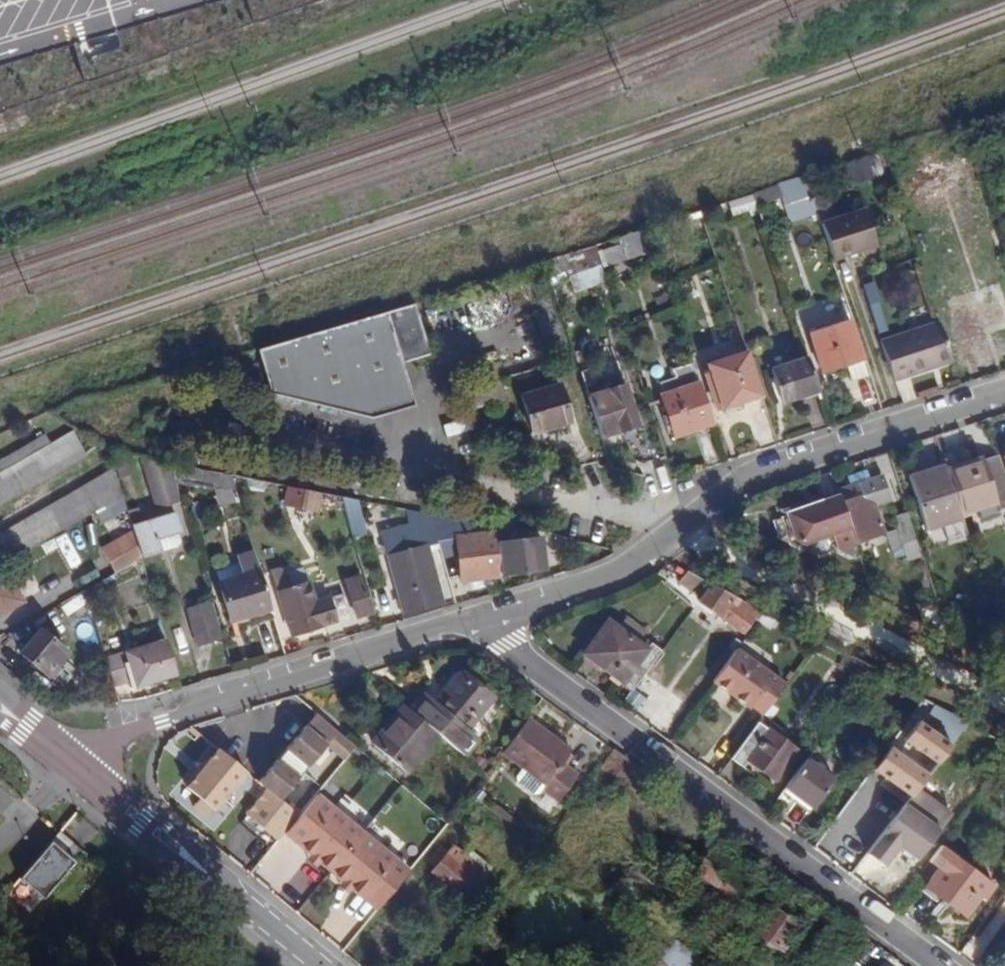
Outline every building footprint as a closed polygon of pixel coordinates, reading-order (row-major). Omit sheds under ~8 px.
[(213,0),(0,0),(0,62),(213,0)] [(918,171),(908,174),(914,194),(966,178),(956,148),(915,160),(918,171)] [(817,210),(805,174),(752,192),(757,206),(782,198),(789,219),(817,210)] [(750,194),(728,202),(733,214),(755,207),(750,194)] [(863,209),(821,222),(833,259),(875,245),(863,209)] [(638,274),(660,267),(646,227),(619,236),(621,243),(602,250),(607,265),(632,257),(638,274)] [(596,244),(542,262),(549,284),(569,277),(600,267),(603,266),(596,244)] [(600,267),(569,277),(573,290),(604,280),(600,267)] [(886,279),(872,284),(876,295),(889,290),(886,279)] [(998,293),(994,282),(978,287),(982,298),(998,293)] [(414,303),(257,349),(270,393),(370,415),(407,405),(411,397),(401,362),(400,357),(409,355),(411,360),(416,358),(425,340),(414,303)] [(849,318),(807,331),(820,372),(844,364),(849,380),(867,374),(849,318)] [(952,362),(939,321),(880,340),(894,380),(952,362)] [(762,394),(750,360),(747,351),(706,365),(709,374),(721,408),(762,394)] [(782,402),(818,390),(807,357),(771,369),(782,402)] [(615,359),(578,371),(600,437),(637,425),(615,359)] [(673,436),(713,423),(692,361),(669,368),(672,376),(655,382),(673,436)] [(540,385),(534,368),(469,389),(472,399),(472,400),(496,393),(498,399),(540,385)] [(559,384),(521,396),(532,434),(571,422),(559,384)] [(77,439),(72,430),(51,442),(46,434),(0,460),(0,484),(77,439)] [(77,439),(0,484),(0,504),(86,455),(77,439)] [(947,471),(960,512),(996,501),(999,509),(1004,507),(1004,471),(999,453),(947,471)] [(177,489),(175,483),(169,462),(157,460),(142,456),(157,505),(180,498),(177,489)] [(169,462),(175,483),(215,491),(238,496),(231,475),(169,462)] [(960,512),(947,471),(945,464),(909,476),(925,528),(962,516),(960,512)] [(123,495),(114,467),(0,533),(0,565),(123,495)] [(882,475),(837,489),(845,514),(855,542),(883,533),(874,504),(889,499),(882,475)] [(312,510),(316,492),(289,487),(285,505),(312,510)] [(238,496),(215,491),(220,508),(239,502),(238,496)] [(359,501),(340,497),(348,521),(360,518),(363,517),(359,501)] [(162,550),(158,538),(179,532),(181,531),(175,512),(142,522),(138,508),(127,511),(134,531),(141,556),(162,550)] [(429,551),(439,549),(428,514),(409,510),(409,526),(381,533),(403,615),(444,604),(429,551)] [(902,544),(916,539),(907,513),(893,517),(902,544)] [(428,514),(439,549),(441,554),(456,550),(456,557),(467,556),(470,580),(501,577),(501,575),(497,541),(496,530),(473,532),(471,522),(428,514)] [(510,540),(509,528),(495,526),(496,530),(497,541),(510,540)] [(141,556),(134,531),(101,549),(115,572),(142,558),(141,556)] [(158,538),(162,550),(179,545),(182,540),(179,532),(158,538)] [(497,541),(501,575),(533,571),(532,560),(543,559),(541,537),(510,540),(497,541)] [(271,609),(254,550),(238,554),(244,575),(217,582),(229,622),(271,609)] [(459,582),(470,580),(467,556),(456,557),(459,582)] [(272,570),(278,588),(292,584),(286,566),(272,570)] [(0,571),(0,612),(22,600),(5,568),(0,571)] [(753,619),(756,621),(763,611),(687,570),(679,582),(698,596),(696,599),(743,633),(753,619)] [(361,576),(345,581),(356,617),(373,612),(361,576)] [(84,590),(87,602),(109,591),(103,579),(84,590)] [(307,581),(278,590),(292,637),(322,627),(321,624),(337,620),(330,597),(314,602),(307,581)] [(87,602),(84,590),(61,603),(66,613),(87,602)] [(211,599),(187,607),(199,645),(223,638),(211,599)] [(642,635),(644,632),(624,618),(618,627),(607,619),(582,654),(609,673),(613,668),(625,678),(622,682),(631,689),(661,650),(651,642),(647,649),(637,642),(642,635)] [(68,651),(38,627),(18,652),(48,676),(68,651)] [(642,635),(637,642),(647,649),(651,642),(642,635)] [(131,687),(176,673),(166,638),(105,656),(114,685),(128,681),(131,687)] [(784,685),(735,649),(711,681),(748,708),(749,706),(762,715),(784,685)] [(861,680),(869,669),(844,655),(837,667),(861,680)] [(613,668),(609,673),(622,682),(625,678),(613,668)] [(410,709),(439,734),(464,755),(477,740),(465,730),(492,698),(469,678),(455,679),(434,704),(423,694),(410,709)] [(439,734),(410,709),(403,703),(371,741),(407,772),(439,734)] [(936,763),(967,722),(937,705),(931,713),(944,722),(934,735),(916,721),(904,738),(936,763)] [(570,751),(527,718),(502,752),(524,769),(517,778),(517,784),(532,795),(538,794),(541,791),(557,803),(576,777),(560,765),(570,751)] [(797,750),(757,721),(730,757),(742,766),(746,760),(774,781),(797,750)] [(325,744),(303,726),(285,749),(306,766),(325,744)] [(842,765),(814,745),(805,758),(833,778),(842,765)] [(306,766),(285,749),(276,759),(298,777),(306,766)] [(934,776),(896,749),(880,773),(918,799),(934,776)] [(215,811),(247,773),(219,750),(187,789),(201,800),(195,808),(207,818),(213,810),(215,811)] [(811,808),(833,778),(805,758),(783,787),(811,808)] [(298,777),(276,759),(258,782),(268,790),(280,799),(298,777)] [(280,799),(268,790),(247,815),(278,841),(284,833),(299,815),(280,799)] [(362,834),(316,795),(299,815),(284,833),(312,855),(319,861),(330,871),(362,834)] [(913,810),(891,841),(902,849),(916,860),(938,829),(913,810)] [(74,843),(61,833),(52,843),(65,854),(74,843)] [(409,872),(362,834),(330,871),(343,881),(351,887),(377,909),(409,872)] [(902,849),(891,841),(886,847),(898,854),(902,849)] [(85,852),(74,843),(65,854),(52,843),(21,880),(45,900),(85,852)] [(487,873),(483,869),(462,853),(453,846),(451,846),(448,850),(441,844),(428,860),(435,866),(431,871),(444,882),(446,879),(464,893),(473,900),(479,899),(487,889),(487,884),(481,880),(487,873)] [(929,861),(938,867),(956,881),(957,879),(967,865),(940,845),(929,861)] [(696,885),(712,897),(708,903),(735,922),(766,877),(723,846),(718,854),(707,869),(696,885)] [(467,847),(462,853),(483,869),(487,863),(467,847)] [(707,869),(718,854),(709,848),(698,864),(707,869)] [(319,861),(312,855),(308,859),(316,865),(319,861)] [(956,881),(938,867),(921,891),(936,901),(938,897),(965,916),(980,895),(957,879),(956,881)] [(461,896),(464,893),(446,879),(444,882),(461,896)] [(351,887),(343,881),(340,885),(347,891),(351,887)] [(1004,926),(1004,902),(998,898),(973,944),(990,954),(1004,926)] [(782,906),(774,900),(754,928),(788,953),(807,927),(780,908),(782,906)] [(664,961),(676,938),(675,937),(659,957),(664,961)] [(664,961),(671,965),(713,965),(676,938),(664,961)]
